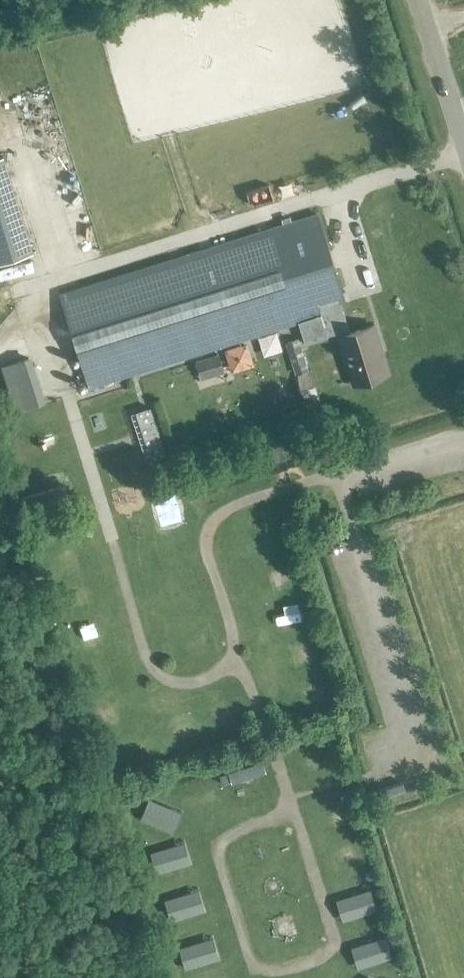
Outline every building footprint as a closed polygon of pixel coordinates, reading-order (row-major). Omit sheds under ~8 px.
[(10,136),(3,115),(0,116),(0,139),(10,136)] [(0,159),(0,263),(30,253),(0,159)] [(387,370),(379,346),(372,325),(349,332),(342,308),(346,307),(316,213),(60,293),(89,387),(322,314),(328,334),(338,331),(353,381),(387,370)] [(283,342),(294,374),(307,370),(297,338),(283,342)] [(193,360),(199,380),(223,372),(217,353),(193,360)] [(276,356),(272,372),(284,374),(288,358),(276,356)] [(29,357),(0,365),(0,366),(14,411),(43,402),(29,357)] [(166,454),(150,407),(135,411),(151,459),(166,454)] [(251,762),(235,769),(248,799),(264,792),(251,762)] [(150,810),(182,822),(190,799),(158,787),(150,810)] [(163,862),(200,851),(193,829),(157,839),(163,862)] [(179,910),(212,898),(204,876),(171,888),(179,910)] [(349,912),(382,901),(375,880),(342,892),(349,912)] [(222,924),(187,934),(194,957),(228,947),(222,924)] [(388,925),(357,936),(364,959),(396,948),(388,925)] [(374,968),(369,977),(396,977),(374,968)]
